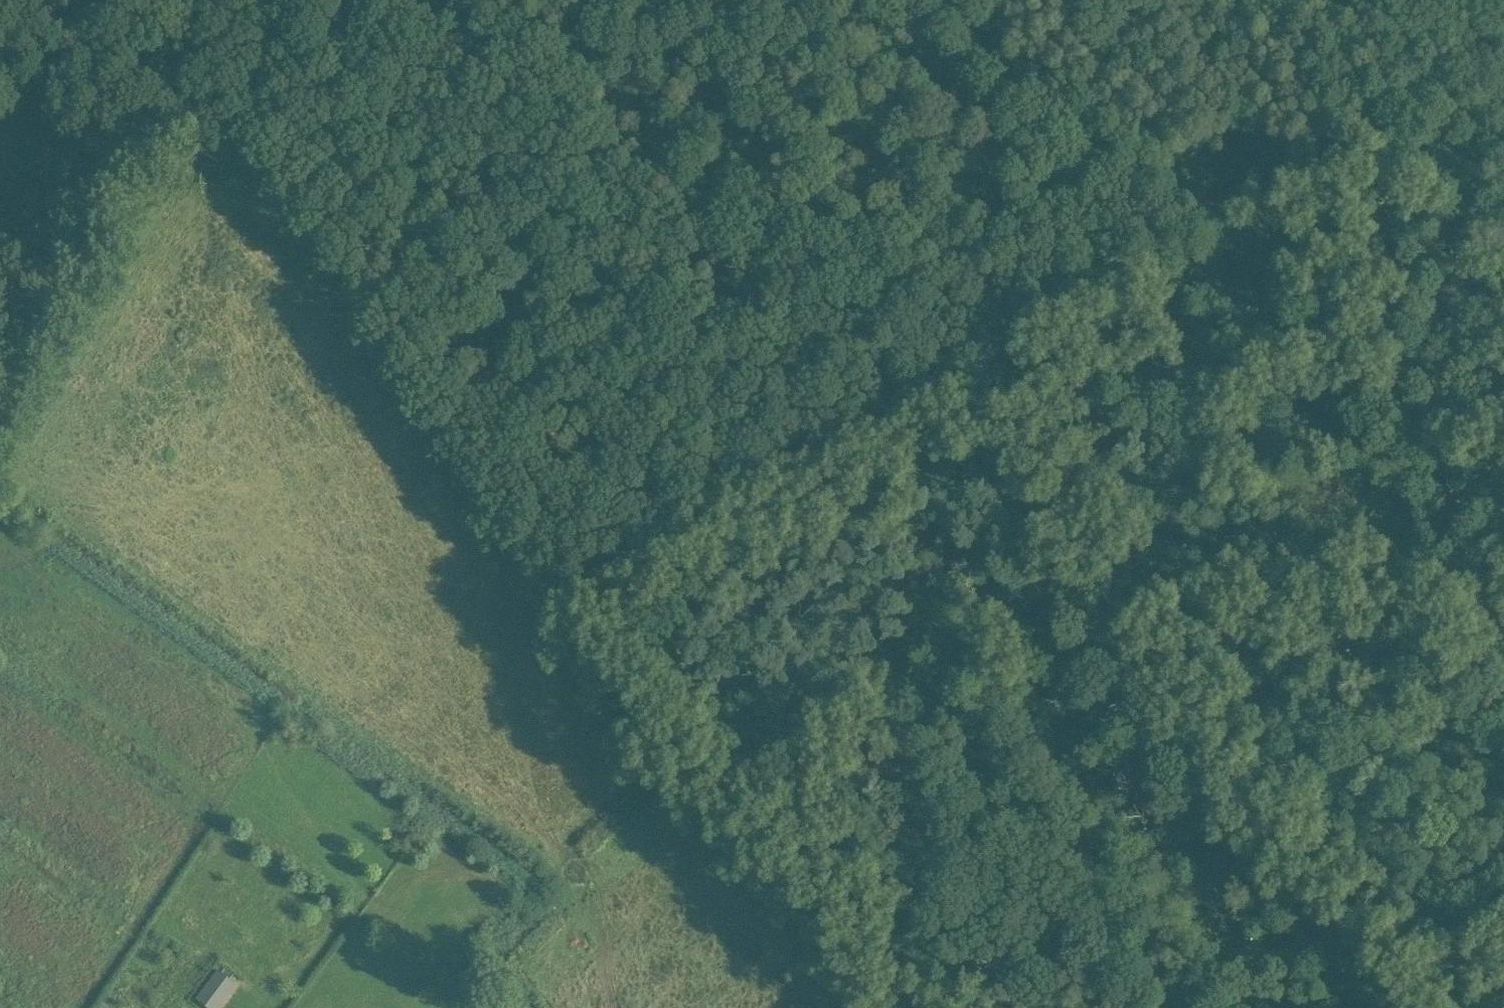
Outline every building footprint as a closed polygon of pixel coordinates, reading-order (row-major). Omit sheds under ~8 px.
[(206,1007),(215,1007),(232,983),(213,970),(194,1000),(206,1007)]
